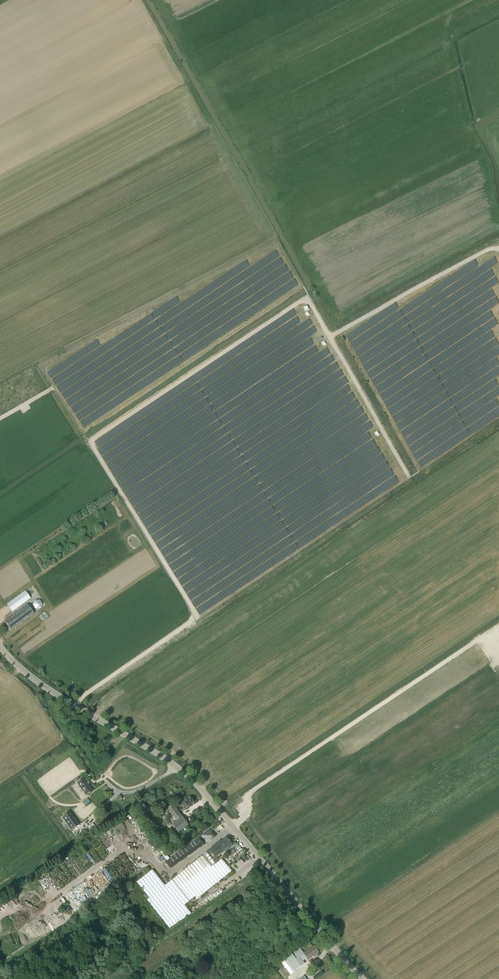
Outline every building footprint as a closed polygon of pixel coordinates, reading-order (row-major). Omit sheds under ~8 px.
[(25,601),(30,597),(25,591),(7,604),(13,611),(25,602),(25,601)] [(36,609),(43,605),(39,598),(32,603),(36,609)] [(34,614),(27,604),(12,615),(13,616),(5,622),(11,630),(34,614)] [(77,783),(86,796),(93,791),(84,778),(77,783)] [(183,801),(180,803),(185,810),(188,808),(195,803),(190,796),(183,801)] [(173,804),(167,808),(173,816),(167,820),(171,825),(172,824),(178,833),(188,825),(182,816),(173,804)] [(62,817),(71,830),(79,824),(70,812),(62,817)] [(201,835),(208,843),(216,837),(209,829),(201,835)] [(98,839),(104,844),(108,839),(102,834),(98,839)] [(220,842),(219,841),(209,849),(210,851),(215,857),(232,844),(226,837),(220,842)] [(204,845),(199,838),(165,862),(170,869),(204,845)] [(204,855),(203,856),(165,886),(152,870),(134,884),(147,900),(144,902),(166,931),(190,913),(184,905),(194,897),(196,899),(231,871),(222,859),(219,861),(215,857),(210,851),(208,852),(207,850),(203,853),(204,855)] [(305,964),(303,961),(306,958),(308,960),(318,952),(314,946),(304,953),(300,948),(280,962),(290,975),(305,964)]
